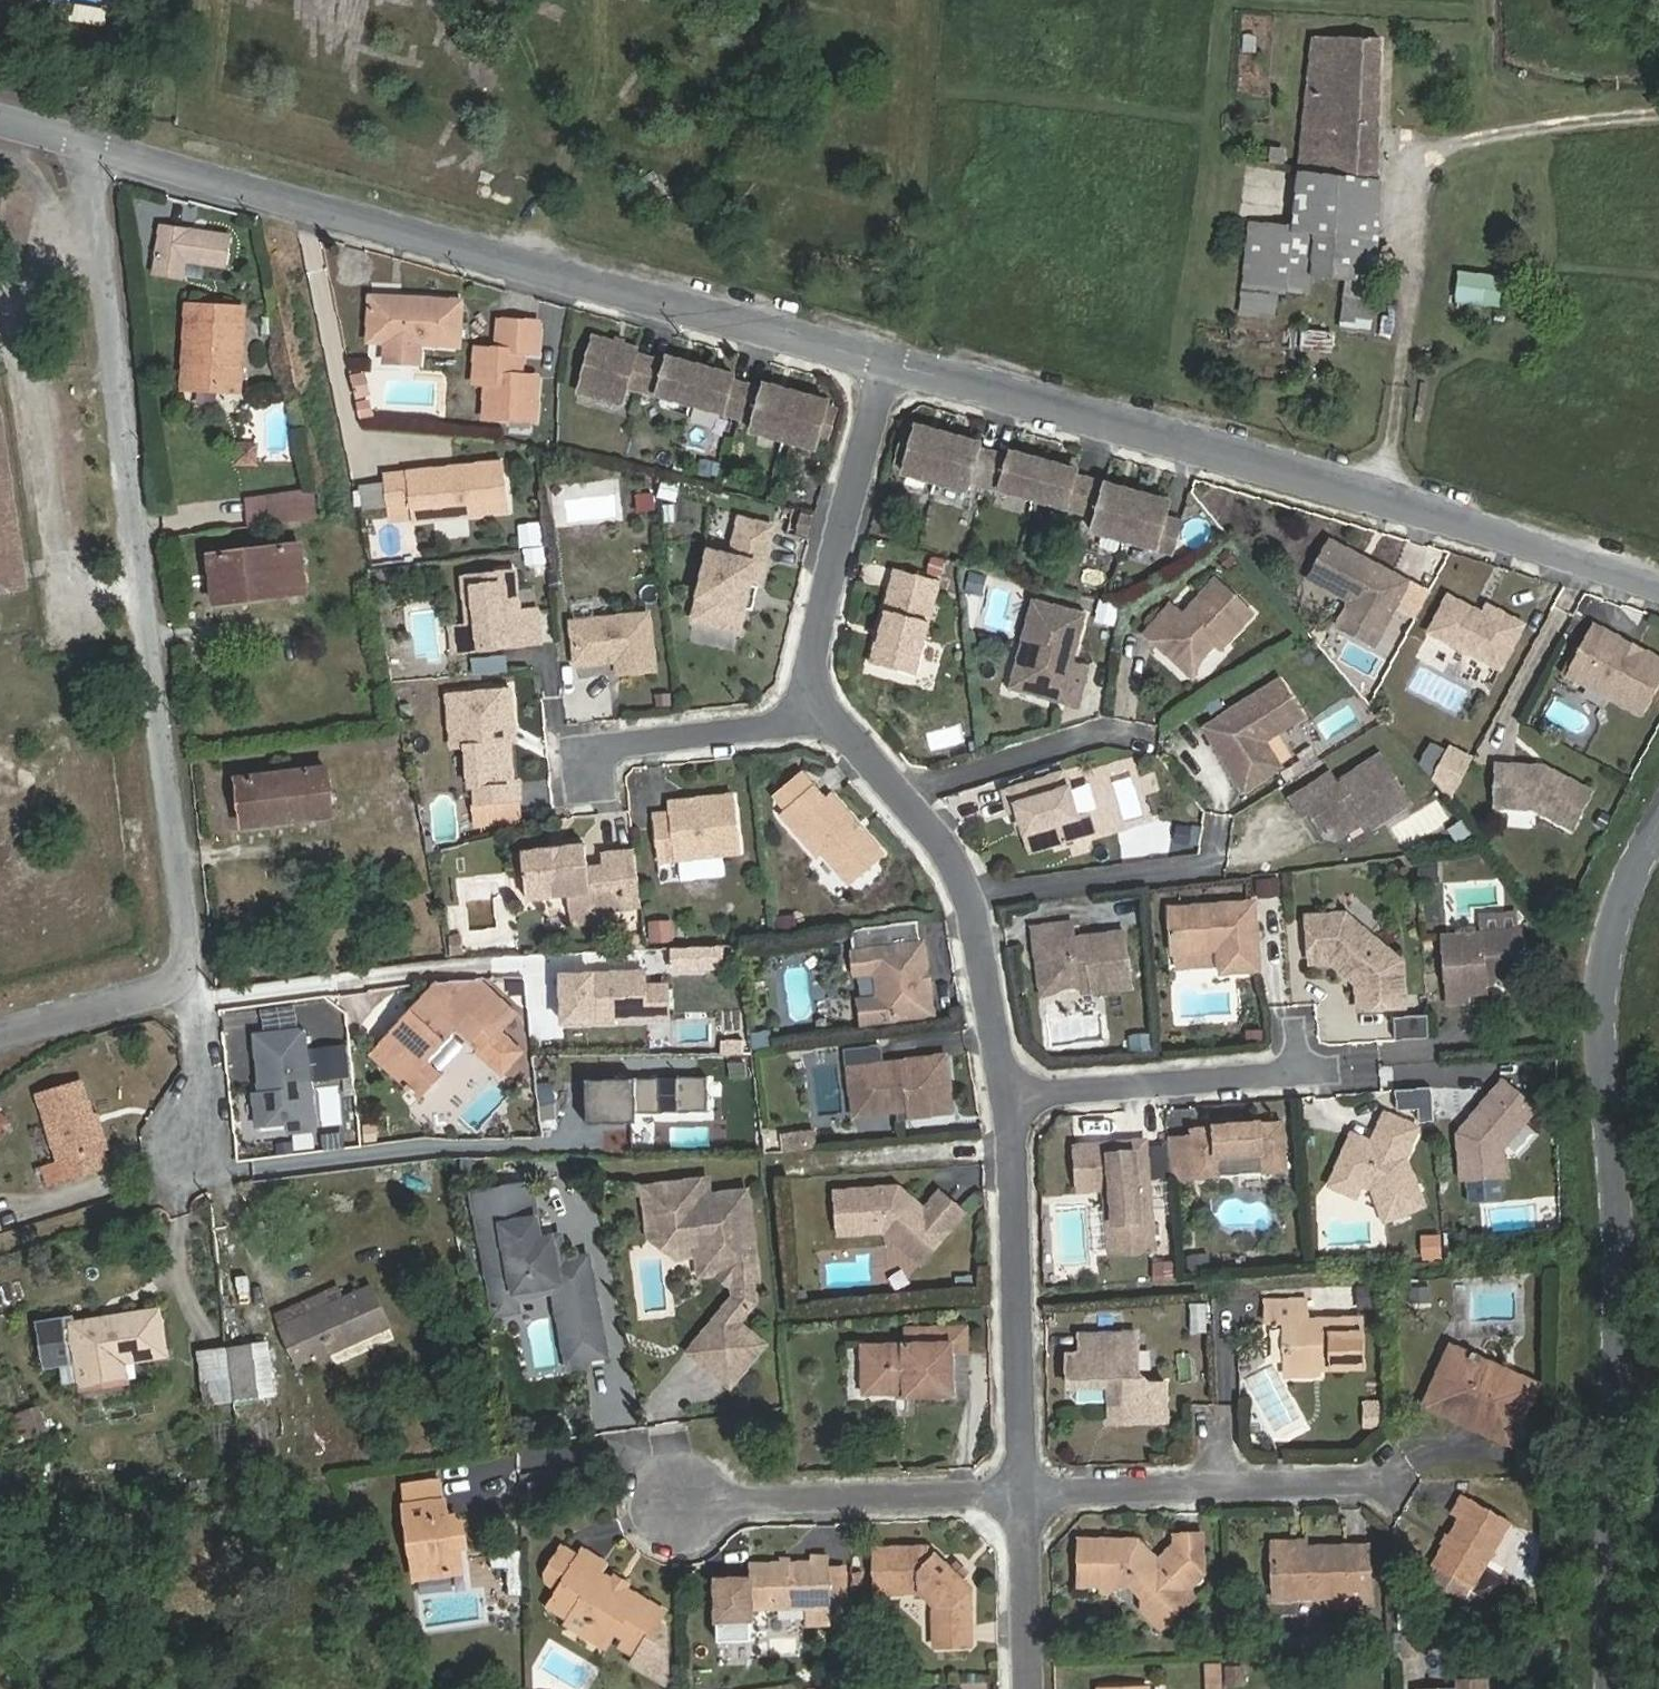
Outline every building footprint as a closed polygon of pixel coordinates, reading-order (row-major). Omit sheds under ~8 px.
[(70,20),(103,26),(106,8),(74,2),(70,20)] [(1375,237),(1380,39),(1326,38),(1322,79),(1310,79),(1302,157),(1296,227),(1251,224),(1241,307),(1265,310),(1266,288),(1308,290),(1310,273),(1313,230),(1375,237)] [(1282,160),(1283,150),(1273,149),(1272,159),(1282,160)] [(231,238),(162,227),(154,274),(180,277),(183,258),(227,264),(231,238)] [(1349,276),(1371,278),(1375,237),(1313,230),(1310,273),(1349,276)] [(1349,276),(1344,328),(1366,329),(1371,278),(1349,276)] [(1453,284),(1451,302),(1498,306),(1499,287),(1453,284)] [(420,344),(460,346),(460,313),(461,301),(370,297),(368,342),(389,343),(388,362),(419,364),(420,344)] [(1392,337),(1395,304),(1379,302),(1376,335),(1392,337)] [(187,306),(183,389),(238,391),(243,308),(187,306)] [(499,320),(499,346),(537,348),(538,322),(499,320)] [(1301,346),(1333,349),(1334,333),(1302,332),(1301,346)] [(637,348),(593,337),(578,392),(622,404),(626,386),(754,421),(751,431),(815,449),(818,439),(827,441),(836,409),(827,406),(828,401),(764,384),(763,389),(732,380),(734,375),(668,357),(666,362),(635,354),(637,348)] [(368,404),(357,406),(359,417),(370,414),(368,404)] [(0,407),(0,590),(28,586),(0,407)] [(916,431),(907,429),(898,461),(907,464),(904,474),(968,491),(971,481),(1099,516),(1095,532),(1174,553),(1183,522),(1167,518),(1172,501),(1077,475),(1079,470),(1012,452),(1011,457),(980,449),(981,443),(917,426),(916,431)] [(257,444),(238,443),(237,463),(257,464),(257,444)] [(502,462),(406,473),(384,476),(389,512),(411,509),(412,521),(508,510),(502,462)] [(361,507),(377,508),(378,483),(363,482),(361,507)] [(311,493),(245,501),(248,525),(314,517),(311,493)] [(631,503),(606,503),(606,521),(631,522),(631,503)] [(812,516),(801,514),(797,534),(808,536),(812,516)] [(540,515),(524,516),(525,526),(541,525),(540,515)] [(773,527),(747,521),(738,558),(710,552),(695,620),(740,630),(745,608),(750,585),(759,587),(773,527)] [(1403,580),(1325,538),(1304,576),(1345,598),(1331,624),(1369,644),(1403,580)] [(305,592),(299,545),(209,556),(214,603),(305,592)] [(542,549),(526,551),(528,562),(543,560),(542,549)] [(944,560),(932,557),(928,572),(940,575),(944,560)] [(941,581),(894,569),(880,624),(885,626),(883,636),(877,635),(870,661),(917,673),(941,581)] [(515,572),(464,578),(470,622),(473,650),(498,647),(498,642),(523,639),(523,644),(541,642),(537,610),(519,612),(515,572)] [(990,579),(971,575),(967,590),(986,595),(990,579)] [(1171,605),(1144,635),(1157,647),(1162,642),(1183,660),(1201,659),(1214,645),(1221,638),(1227,643),(1253,614),(1216,580),(1184,616),(1171,605)] [(750,585),(745,608),(754,610),(759,587),(750,585)] [(1470,607),(1445,594),(1425,631),(1497,670),(1522,624),(1485,604),(1478,616),(1468,611),(1470,607)] [(1087,613),(1033,599),(1023,638),(1031,640),(1020,683),(1065,695),(1063,703),(1080,707),(1091,666),(1075,662),(1087,613)] [(649,615),(573,624),(578,665),(619,661),(620,674),(655,670),(649,615)] [(451,653),(473,650),(470,622),(447,625),(451,653)] [(1593,624),(1567,676),(1641,713),(1658,678),(1658,657),(1593,624)] [(1010,689),(1063,703),(1065,695),(1020,683),(1031,640),(1023,638),(1010,689)] [(1227,643),(1221,638),(1214,645),(1221,650),(1227,643)] [(470,676),(506,668),(503,656),(467,664),(470,676)] [(1279,681),(1205,728),(1215,744),(1221,740),(1231,755),(1229,765),(1244,789),(1280,767),(1263,741),(1302,716),(1279,681)] [(508,688),(447,694),(452,747),(465,746),(469,789),(474,789),(476,805),(518,801),(516,784),(510,784),(506,741),(486,743),(485,730),(511,727),(508,688)] [(1453,792),(1471,756),(1430,736),(1413,773),(1453,792)] [(1332,772),(1289,799),(1300,816),(1307,812),(1320,832),(1333,835),(1363,816),(1368,824),(1409,798),(1380,752),(1336,779),(1332,772)] [(1545,766),(1497,765),(1495,807),(1534,808),(1573,828),(1593,790),(1545,766)] [(243,827),(332,816),(326,768),(237,779),(243,827)] [(1063,771),(1004,789),(1011,813),(1019,811),(1033,853),(1095,834),(1088,812),(1077,815),(1063,771)] [(823,802),(812,789),(801,774),(775,794),(786,809),(778,816),(811,858),(816,854),(842,887),(877,859),(829,797),(823,802)] [(653,817),(658,861),(741,851),(735,796),(669,804),(670,815),(653,817)] [(520,821),(518,801),(476,805),(478,825),(520,821)] [(1393,820),(1402,844),(1448,825),(1451,833),(1453,832),(1441,801),(1393,820)] [(1507,811),(1507,826),(1535,826),(1536,812),(1507,811)] [(1191,828),(1178,827),(1176,841),(1189,843),(1191,828)] [(522,852),(527,899),(568,894),(589,892),(591,912),(609,910),(641,906),(634,849),(601,853),(603,865),(588,867),(585,844),(522,852)] [(1278,876),(1257,877),(1258,895),(1279,894),(1278,876)] [(610,920),(609,910),(591,912),(589,892),(568,894),(571,924),(610,920)] [(1253,903),(1169,909),(1173,952),(1200,950),(1210,949),(1210,943),(1218,942),(1220,972),(1258,969),(1253,903)] [(1345,914),(1307,917),(1310,961),(1329,960),(1357,984),(1359,1009),(1404,1006),(1400,961),(1369,935),(1357,937),(1350,931),(1350,919),(1345,914)] [(674,922),(649,921),(649,945),(676,943),(674,922)] [(1071,922),(1031,928),(1034,945),(1040,944),(1044,973),(1063,988),(1090,984),(1091,992),(1131,987),(1123,932),(1073,939),(1071,922)] [(1519,932),(1443,938),(1448,1002),(1467,1001),(1466,994),(1484,992),(1483,978),(1522,975),(1519,932)] [(448,934),(450,956),(464,955),(462,934),(448,934)] [(922,941),(853,950),(856,974),(873,972),(880,977),(882,990),(877,997),(859,999),(863,1022),(931,1013),(922,941)] [(1200,950),(1173,952),(1174,968),(1202,966),(1200,950)] [(561,971),(563,1031),(649,1028),(672,1027),(674,1003),(671,982),(650,982),(652,970),(561,971)] [(439,978),(372,1054),(420,1097),(441,1074),(427,1061),(454,1031),(497,1069),(515,1048),(498,1033),(512,1017),(465,974),(439,978)] [(1428,1013),(1395,1014),(1395,1037),(1428,1037),(1428,1013)] [(308,1026),(253,1032),(259,1090),(252,1092),(258,1128),(287,1125),(290,1137),(323,1134),(308,1026)] [(1262,1031),(1246,1032),(1247,1041),(1262,1040),(1262,1031)] [(879,1044),(844,1049),(847,1068),(862,1066),(867,1103),(878,1112),(908,1108),(910,1116),(952,1110),(944,1053),(881,1062),(879,1044)] [(854,1123),(910,1116),(908,1108),(878,1112),(867,1103),(862,1066),(847,1068),(854,1123)] [(708,1078),(587,1080),(589,1122),(639,1122),(641,1113),(709,1110),(708,1078)] [(1504,1078),(1457,1132),(1461,1181),(1505,1177),(1504,1159),(1503,1148),(1524,1123),(1538,1107),(1504,1078)] [(63,1179),(107,1165),(82,1082),(38,1096),(58,1162),(63,1179)] [(1350,1134),(1332,1173),(1356,1184),(1368,1190),(1381,1221),(1420,1206),(1402,1159),(1416,1130),(1384,1115),(1375,1133),(1380,1135),(1375,1146),(1370,1144),(1350,1134)] [(1282,1121),(1191,1128),(1195,1178),(1218,1177),(1217,1161),(1222,1155),(1255,1152),(1262,1157),(1263,1173),(1286,1171),(1282,1121)] [(1536,1133),(1524,1123),(1503,1148),(1504,1159),(1515,1158),(1536,1133)] [(813,1129),(802,1131),(804,1147),(815,1146),(813,1129)] [(802,1131),(781,1134),(784,1151),(804,1147),(802,1131)] [(1375,1133),(1370,1144),(1375,1146),(1380,1135),(1375,1133)] [(1145,1141),(1075,1145),(1079,1190),(1105,1188),(1107,1211),(1109,1234),(1132,1232),(1134,1251),(1153,1250),(1145,1141)] [(58,1162),(42,1167),(47,1184),(63,1179),(58,1162)] [(1346,1206),(1356,1184),(1332,1173),(1322,1194),(1346,1206)] [(530,1182),(495,1189),(502,1224),(480,1228),(491,1281),(509,1277),(513,1271),(529,1268),(532,1280),(543,1288),(561,1284),(572,1339),(580,1338),(583,1350),(568,1353),(571,1368),(588,1364),(593,1357),(607,1354),(589,1260),(583,1256),(564,1260),(561,1242),(553,1236),(538,1239),(535,1229),(538,1224),(530,1182)] [(707,1182),(648,1189),(652,1217),(674,1214),(676,1232),(698,1229),(701,1250),(703,1271),(725,1268),(736,1277),(737,1283),(748,1282),(756,1281),(745,1194),(709,1198),(707,1182)] [(898,1187),(836,1191),(839,1233),(883,1230),(920,1261),(963,1212),(939,1192),(924,1210),(898,1187)] [(495,1189),(473,1194),(480,1228),(502,1224),(495,1189)] [(1097,1254),(1134,1251),(1132,1232),(1109,1234),(1107,1211),(1093,1212),(1097,1254)] [(674,1214),(652,1217),(654,1234),(678,1253),(701,1250),(698,1229),(676,1232),(674,1214)] [(1439,1237),(1421,1237),(1421,1257),(1439,1257),(1439,1237)] [(1174,1277),(1173,1261),(1152,1262),(1153,1279),(1174,1277)] [(491,1281),(497,1314),(514,1311),(518,1298),(556,1290),(568,1353),(583,1350),(580,1338),(572,1339),(561,1284),(543,1288),(532,1280),(529,1268),(513,1271),(509,1277),(491,1281)] [(694,1351),(699,1355),(729,1318),(733,1322),(743,1309),(747,1313),(754,1303),(750,1300),(748,1282),(737,1283),(738,1296),(694,1351)] [(298,1367),(388,1326),(370,1287),(344,1298),(339,1288),(273,1316),(277,1330),(298,1367)] [(1375,1288),(1359,1288),(1359,1308),(1376,1308),(1375,1288)] [(1308,1300),(1266,1301),(1267,1323),(1284,1323),(1286,1370),(1363,1367),(1361,1318),(1309,1320),(1308,1300)] [(1206,1303),(1189,1303),(1190,1333),(1207,1332),(1206,1303)] [(172,1357),(165,1306),(76,1322),(74,1316),(38,1321),(44,1370),(63,1368),(66,1391),(139,1384),(139,1362),(172,1357)] [(729,1318),(699,1355),(731,1381),(761,1344),(733,1322),(729,1318)] [(907,1329),(907,1344),(950,1343),(951,1351),(966,1350),(966,1327),(907,1329)] [(1165,1383),(1148,1384),(1137,1371),(1136,1333),(1080,1335),(1081,1354),(1068,1355),(1068,1386),(1109,1385),(1109,1402),(1110,1422),(1166,1421),(1165,1383)] [(907,1344),(862,1346),(864,1393),(905,1392),(905,1396),(952,1395),(951,1351),(950,1343),(907,1344)] [(272,1394),(265,1344),(229,1349),(236,1399),(272,1394)] [(236,1399),(229,1349),(200,1353),(206,1403),(236,1399)] [(1461,1368),(1446,1361),(1429,1400),(1477,1421),(1474,1428),(1509,1444),(1535,1385),(1467,1355),(1461,1368)] [(1076,1403),(1109,1402),(1109,1385),(1068,1386),(1068,1397),(1076,1403)] [(1379,1400),(1364,1401),(1365,1427),(1380,1427),(1379,1400)] [(37,1408),(17,1415),(26,1439),(46,1432),(37,1408)] [(211,1440),(227,1441),(227,1421),(211,1421),(211,1440)] [(1470,1587),(1471,1587),(1510,1521),(1463,1495),(1452,1515),(1459,1519),(1433,1566),(1436,1568),(1428,1582),(1457,1598),(1465,1596),(1470,1587)] [(447,1516),(444,1499),(404,1505),(415,1579),(462,1571),(454,1515),(447,1516)] [(1142,1598),(1141,1609),(1165,1607),(1174,1616),(1193,1596),(1188,1590),(1204,1574),(1174,1543),(1158,1559),(1152,1561),(1150,1552),(1137,1539),(1079,1539),(1079,1585),(1099,1585),(1107,1593),(1115,1586),(1130,1584),(1142,1598)] [(549,1582),(559,1589),(581,1552),(566,1542),(548,1573),(549,1582)] [(1370,1602),(1368,1545),(1272,1548),(1274,1598),(1347,1596),(1347,1603),(1370,1602)] [(875,1593),(920,1592),(933,1604),(935,1647),(971,1645),(970,1587),(928,1547),(874,1548),(875,1593)] [(554,1597),(573,1609),(577,1601),(591,1610),(591,1638),(606,1648),(614,1634),(624,1639),(619,1647),(638,1657),(665,1611),(626,1588),(628,1584),(614,1576),(612,1580),(600,1572),(605,1563),(583,1549),(581,1552),(559,1589),(554,1597)] [(803,1607),(804,1624),(831,1624),(831,1600),(829,1568),(829,1556),(810,1557),(810,1562),(748,1564),(749,1578),(725,1579),(715,1590),(716,1621),(750,1620),(749,1609),(803,1607)] [(1473,1593),(1493,1603),(1507,1576),(1487,1566),(1473,1593)] [(844,1567),(829,1568),(831,1600),(845,1600),(844,1567)] [(1421,1608),(1403,1609),(1404,1627),(1422,1626),(1421,1608)] [(1402,1657),(1420,1657),(1420,1637),(1401,1637),(1402,1657)] [(1208,1688),(1223,1688),(1222,1663),(1207,1663),(1208,1688)] [(1227,1668),(1228,1684),(1243,1684),(1243,1668),(1227,1668)] [(831,1672),(831,1685),(852,1684),(852,1671),(831,1672)]
